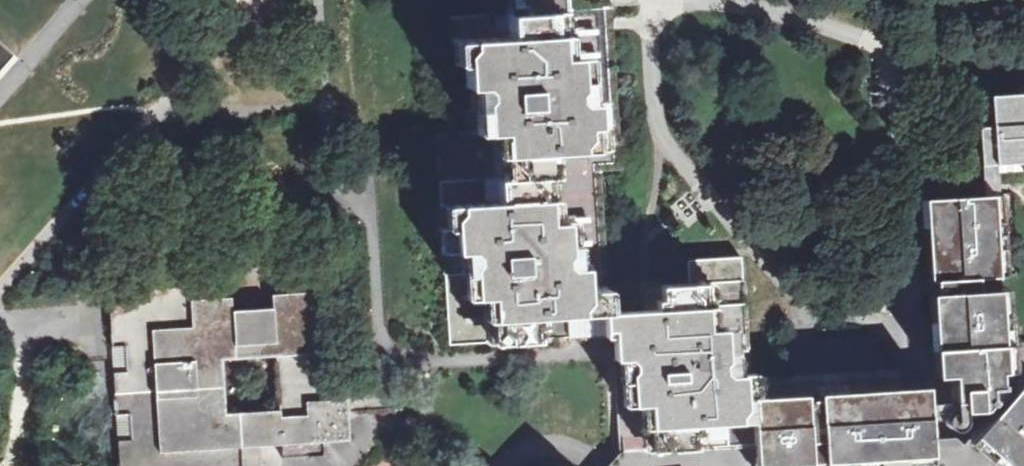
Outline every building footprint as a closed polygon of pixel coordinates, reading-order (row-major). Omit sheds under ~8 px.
[(602,4),(601,0),(506,0),(507,9),(602,4)] [(602,4),(507,9),(450,12),(458,135),(438,136),(440,178),(593,170),(592,158),(610,157),(603,27),(602,11),(602,4)] [(990,95),(992,127),(981,128),(983,164),(1022,162),(1023,171),(1023,93),(990,95)] [(593,170),(440,178),(450,346),(602,337),(599,287),(593,170)] [(1004,372),(1002,345),(993,194),(985,195),(980,195),(929,199),(939,376),(983,373),(1004,372)] [(599,287),(602,337),(612,336),(613,346),(614,360),(619,360),(625,451),(753,443),(750,401),(756,401),(754,374),(749,374),(741,257),(687,260),(687,281),(643,284),(599,287)] [(377,377),(326,380),(321,291),(109,304),(112,345),(125,344),(127,371),(114,372),(116,414),(130,413),(132,439),(118,440),(119,465),(243,465),(242,446),(261,445),(350,439),(348,412),(402,409),(400,375),(377,377)] [(112,345),(114,372),(127,371),(125,344),(112,345)] [(1019,384),(1001,390),(986,395),(970,423),(947,440),(968,443),(994,465),(1023,465),(1023,388),(1019,384)] [(928,391),(760,401),(756,401),(750,401),(753,443),(754,453),(931,442),(928,391)] [(116,414),(118,440),(132,439),(130,413),(116,414)]
